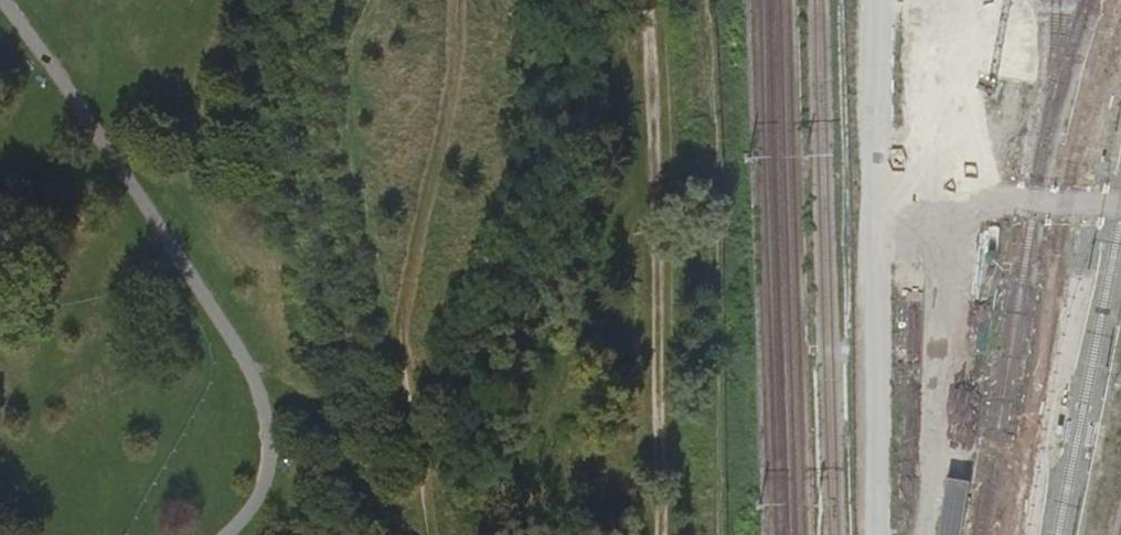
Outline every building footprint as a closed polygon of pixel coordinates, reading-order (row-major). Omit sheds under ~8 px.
[(938,484),(930,534),(957,534),(964,487),(938,484)]
